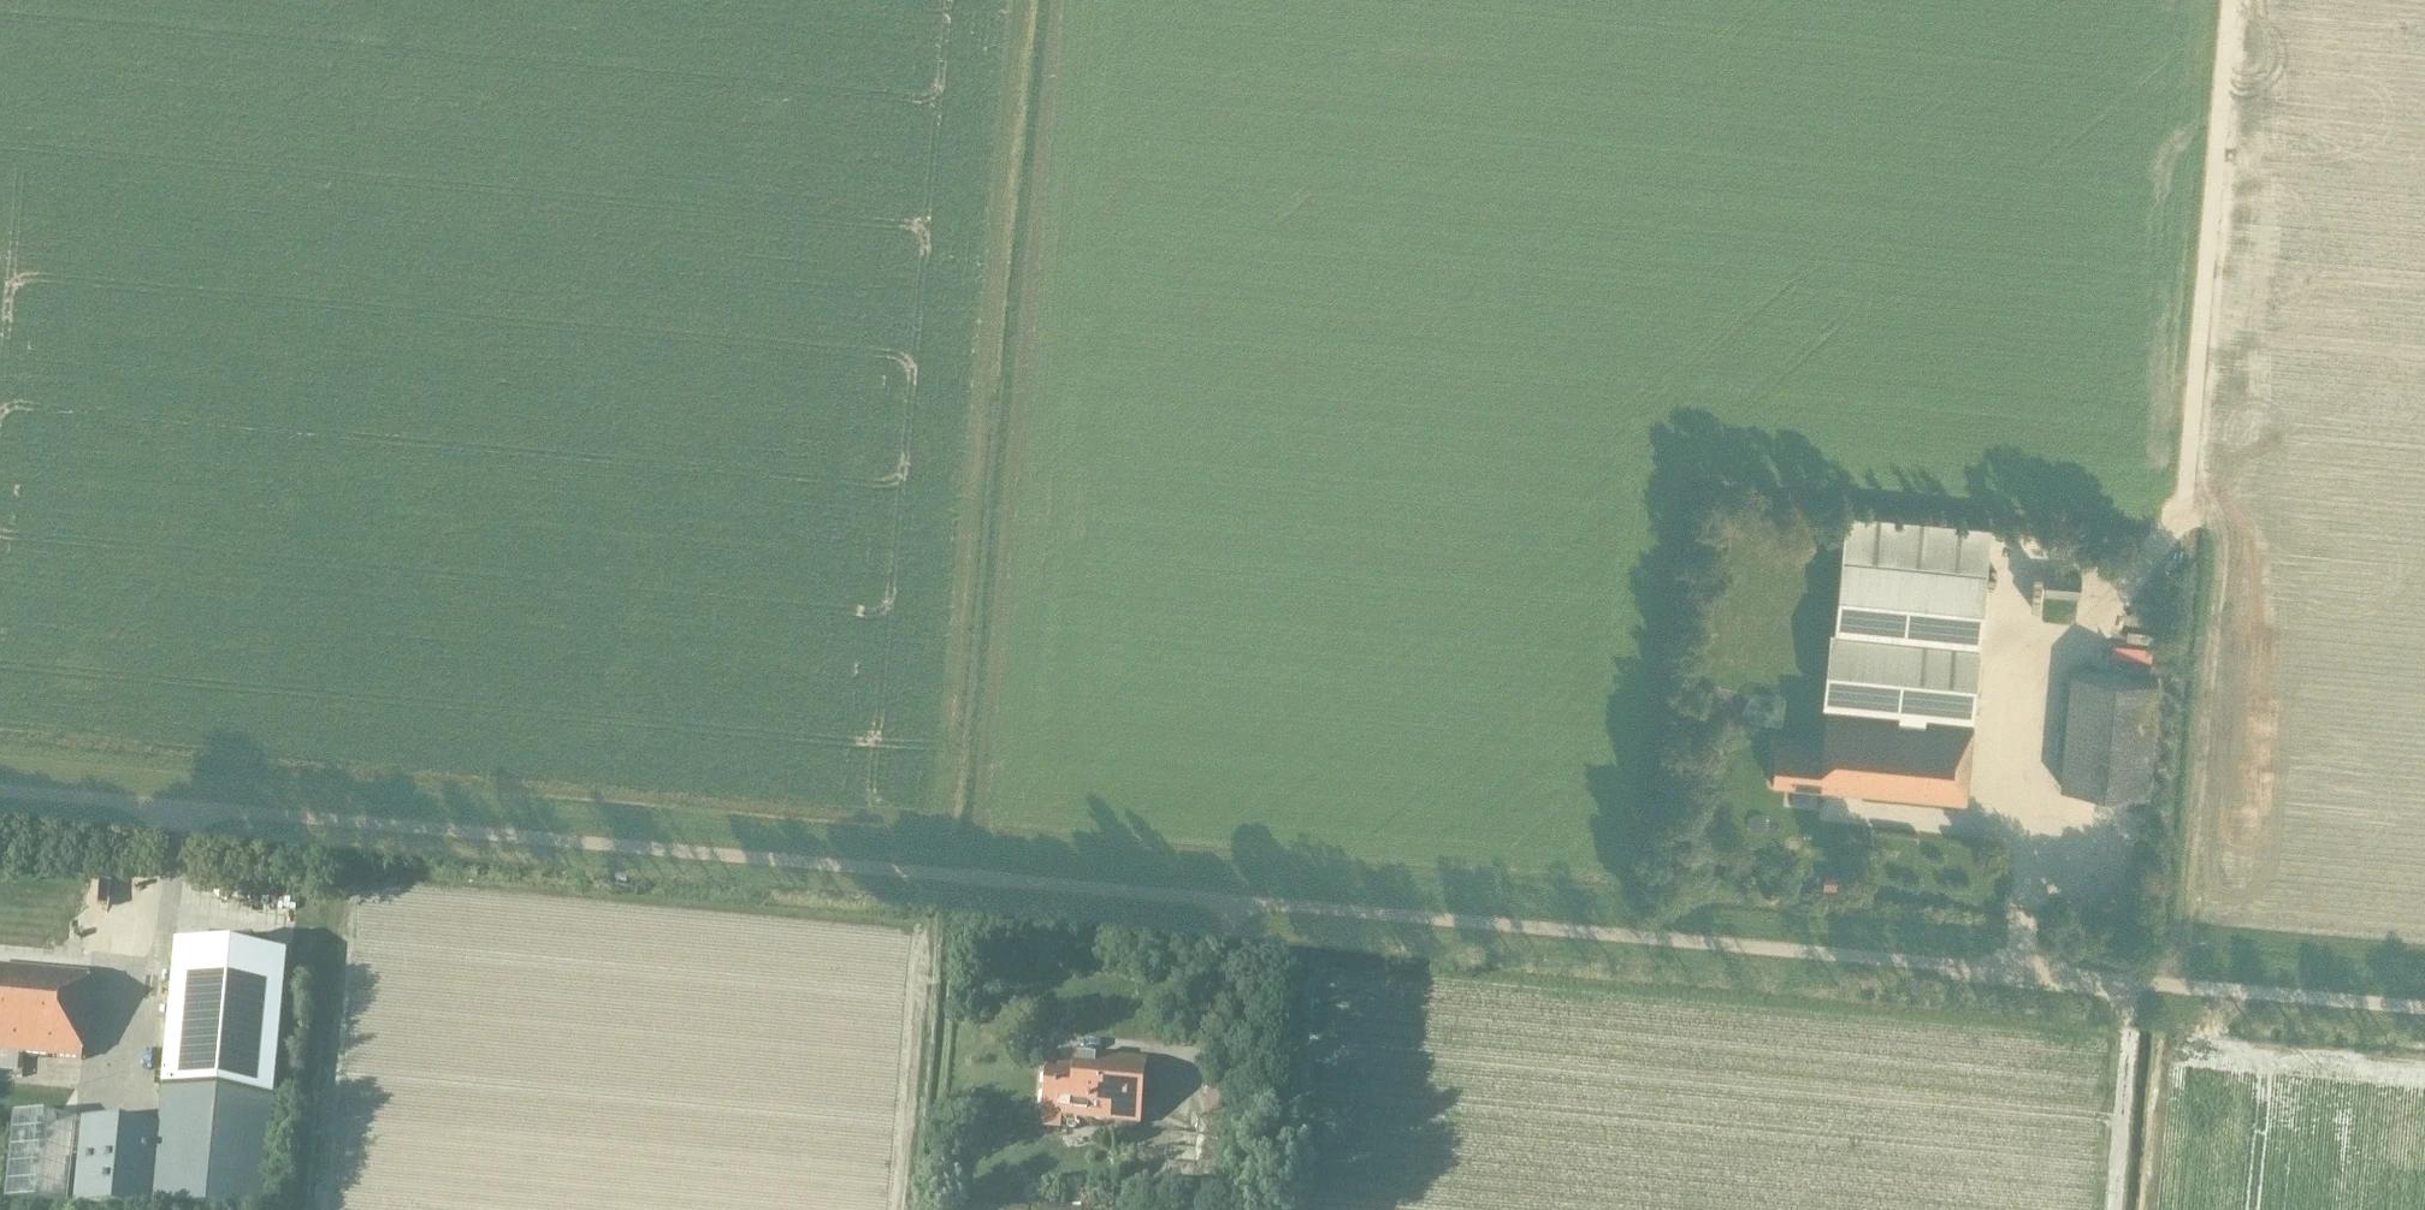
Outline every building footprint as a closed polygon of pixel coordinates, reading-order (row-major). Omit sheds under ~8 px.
[(1777,780),(1969,799),(1992,523),(1846,511),(1827,747),(1781,743),(1777,780)] [(2049,592),(2084,595),(2086,574),(2051,571),(2049,592)] [(2074,670),(2063,786),(2154,793),(2164,677),(2074,670)] [(176,948),(163,1091),(273,1100),(286,959),(176,948)] [(83,1059),(90,975),(0,967),(0,1052),(83,1059)] [(1048,1072),(1044,1112),(1063,1113),(1063,1118),(1068,1118),(1067,1128),(1076,1129),(1077,1119),(1143,1125),(1148,1061),(1076,1055),(1075,1068),(1061,1067),(1060,1073),(1048,1072)] [(73,1208),(93,1209),(153,1209),(167,1209),(263,1209),(273,1100),(163,1091),(160,1128),(160,1129),(81,1122),(73,1208)] [(7,1201),(69,1207),(78,1120),(15,1114),(7,1201)] [(1196,1165),(1258,1171),(1263,1124),(1201,1118),(1196,1165)] [(1156,1159),(1155,1170),(1179,1171),(1180,1160),(1156,1159)] [(1135,1207),(1165,1209),(1167,1190),(1136,1187),(1135,1207)]
